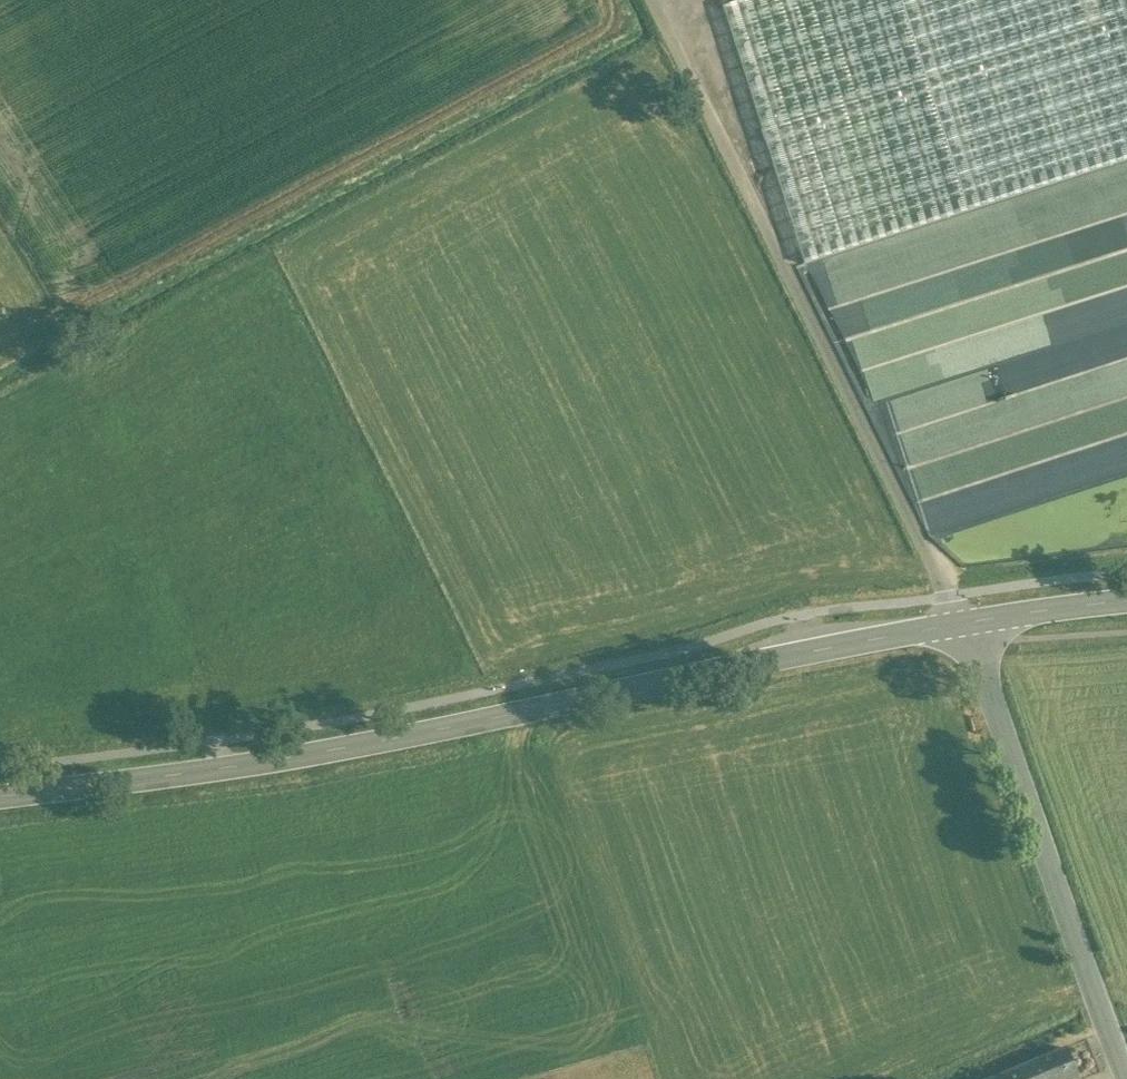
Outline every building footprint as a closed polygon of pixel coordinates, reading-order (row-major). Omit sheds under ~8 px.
[(723,8),(804,264),(1126,160),(1126,6),(1125,0),(747,0),(723,8)] [(1048,1057),(1067,1050),(1062,1038),(1043,1046),(1048,1057)] [(1036,1062),(1038,1068),(1043,1078),(1079,1078),(1067,1050),(1048,1057),(1036,1062)] [(1012,1078),(1043,1078),(1038,1068),(1012,1078)]
